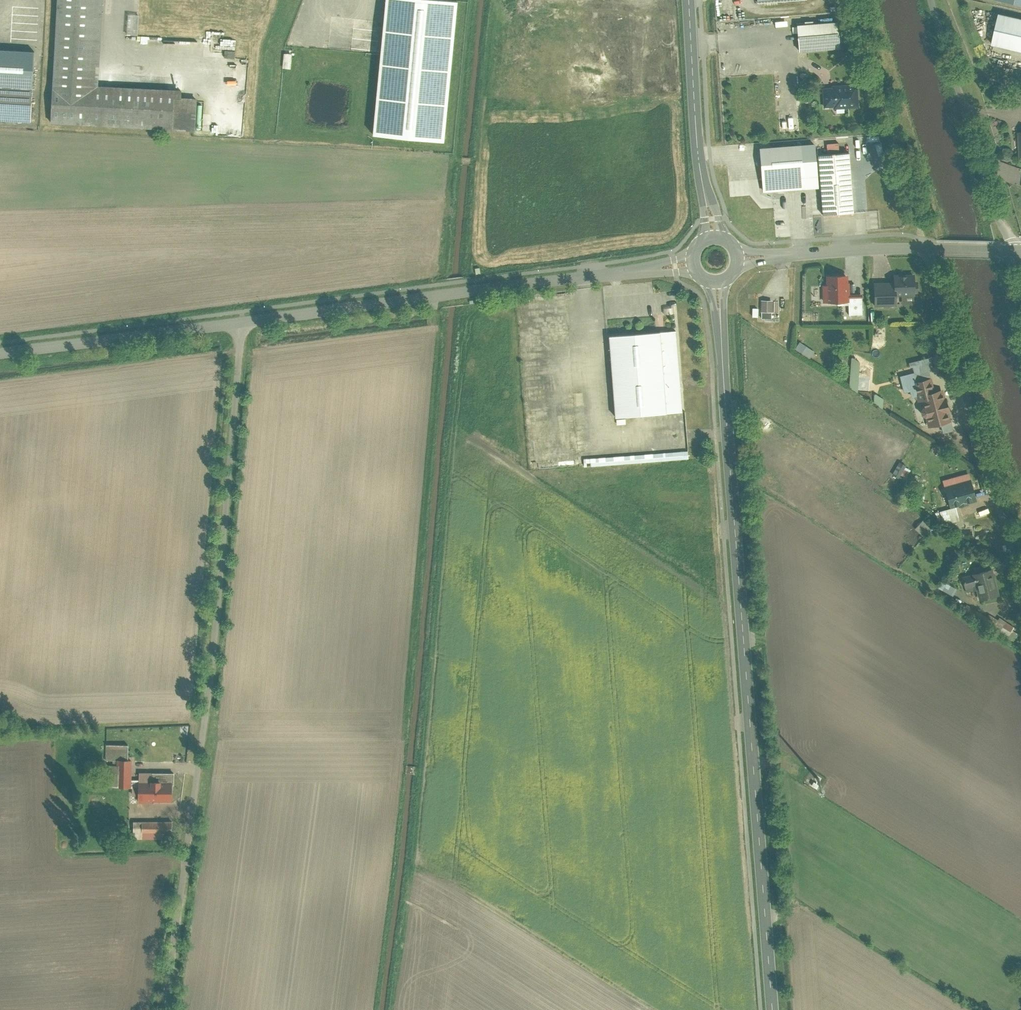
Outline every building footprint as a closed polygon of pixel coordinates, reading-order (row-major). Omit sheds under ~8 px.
[(51,122),(195,131),(197,97),(91,91),(96,0),(59,0),(51,122)] [(372,136),(442,141),(454,0),(383,0),(372,136)] [(997,12),(990,42),(1020,49),(1020,18),(997,12)] [(140,34),(140,14),(129,14),(129,34),(140,34)] [(836,20),(795,23),(797,50),(838,47),(836,20)] [(0,47),(0,118),(29,120),(33,49),(0,47)] [(285,53),(285,67),(293,68),(294,53),(285,53)] [(859,83),(824,85),(826,108),(860,106),(859,83)] [(829,152),(842,152),(842,142),(829,142),(829,152)] [(801,144),(759,148),(763,191),(804,188),(801,144)] [(849,152),(814,154),(819,211),(853,209),(849,152)] [(913,293),(913,273),(894,274),(894,281),(895,294),(913,293)] [(846,274),(822,275),(823,300),(846,300),(846,294),(846,274)] [(894,281),(872,282),(873,303),(895,302),(895,294),(894,281)] [(847,313),(860,313),(860,293),(846,294),(846,300),(847,313)] [(771,299),(760,299),(760,310),(771,311),(771,299)] [(676,330),(608,335),(613,416),(682,411),(676,330)] [(802,341),(797,348),(812,357),(816,351),(802,341)] [(868,366),(851,357),(849,384),(865,395),(868,366)] [(912,371),(899,375),(905,398),(917,394),(914,381),(928,377),(926,369),(920,371),(917,362),(910,364),(912,371)] [(928,377),(914,381),(917,394),(920,406),(917,407),(920,416),(923,415),(926,427),(950,420),(938,374),(928,377)] [(577,392),(578,404),(587,404),(586,391),(577,392)] [(586,465),(690,458),(690,450),(586,457),(586,465)] [(970,478),(942,486),(948,506),(975,498),(970,478)] [(958,506),(934,512),(937,525),(961,518),(958,506)] [(924,520),(917,527),(925,535),(932,528),(924,520)] [(991,568),(972,572),(975,584),(978,598),(997,594),(991,568)] [(963,587),(975,584),(972,572),(960,575),(963,587)] [(951,586),(938,579),(934,586),(948,593),(951,586)] [(986,614),(966,603),(962,611),(981,622),(986,614)] [(126,744),(102,743),(102,758),(116,759),(125,759),(126,744)] [(128,786),(130,759),(125,759),(116,759),(116,765),(115,785),(128,786)] [(103,785),(115,785),(116,765),(104,764),(103,785)] [(137,782),(170,781),(170,772),(137,772),(137,782)] [(170,781),(137,782),(137,801),(170,801),(170,781)] [(168,820),(131,821),(131,838),(168,838),(168,820)]
